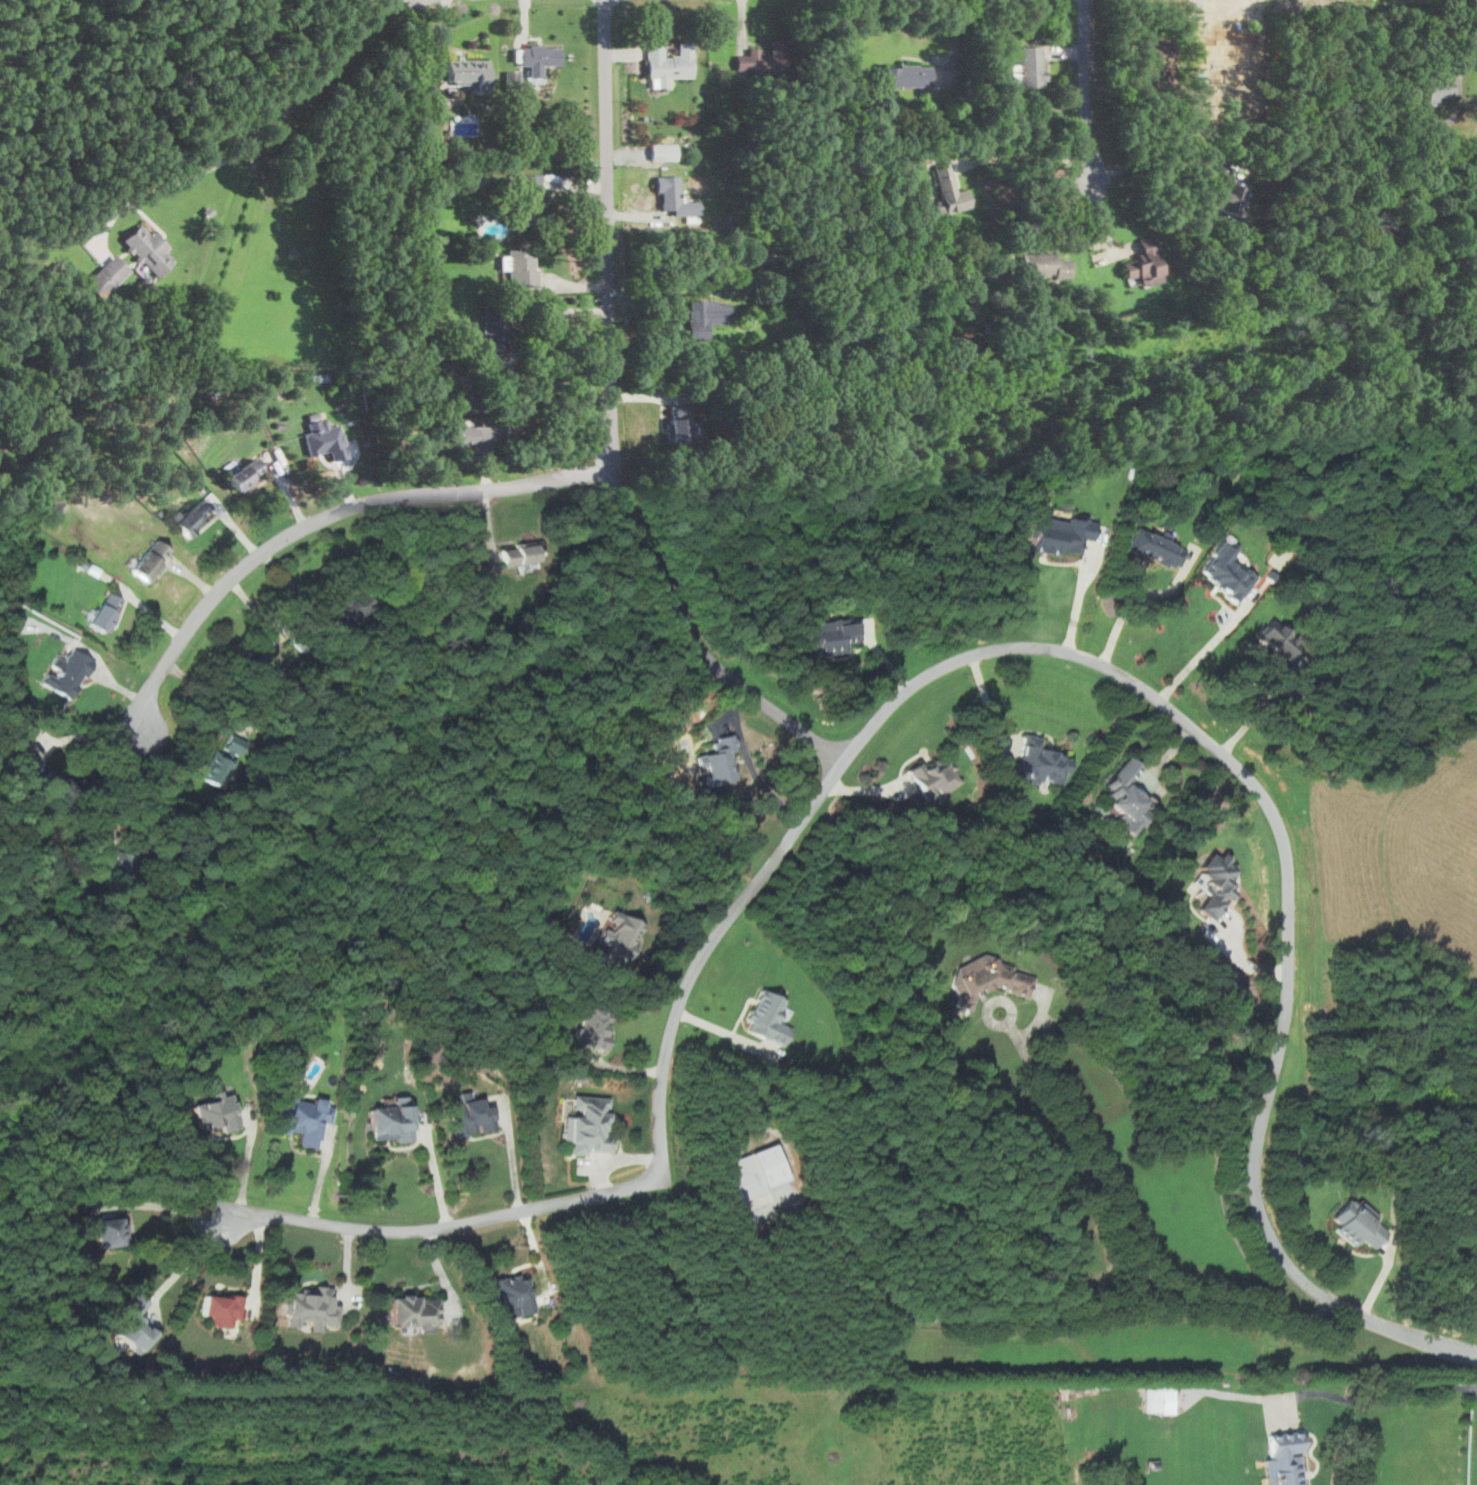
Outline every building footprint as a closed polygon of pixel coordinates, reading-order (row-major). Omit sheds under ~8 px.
[(735,51),(735,70),(785,70),(785,38),(768,38),(768,50),(735,51)] [(646,44),(647,86),(670,86),(670,76),(692,75),(691,41),(679,42),(680,54),(664,54),(664,43),(646,44)] [(514,63),(529,63),(529,79),(543,79),(543,63),(560,63),(560,44),(514,44),(514,63)] [(1011,63),(1012,86),(1047,86),(1046,44),(1018,45),(1018,63),(1011,63)] [(489,58),(447,57),(447,81),(469,81),(469,92),(489,92),(489,58)] [(882,85),(933,85),(933,63),(882,63),(882,85)] [(519,70),(505,70),(505,85),(519,85),(519,70)] [(1450,74),(1424,74),(1424,103),(1439,103),(1439,94),(1450,94),(1450,74)] [(478,135),(478,113),(450,113),(450,135),(478,135)] [(651,159),(677,159),(677,142),(651,142),(651,159)] [(933,164),(938,211),(970,207),(968,186),(955,188),(952,162),(933,164)] [(521,173),(521,219),(541,219),(541,173),(521,173)] [(672,216),(698,215),(697,199),(681,200),(680,174),(657,175),(658,209),(672,208),(672,216)] [(1212,206),(1236,216),(1249,184),(1225,174),(1212,206)] [(120,242),(156,279),(174,261),(166,253),(172,247),(150,225),(145,230),(138,223),(120,242)] [(1125,279),(1136,276),(1138,285),(1163,280),(1153,234),(1136,237),(1139,256),(1121,259),(1125,279)] [(538,285),(538,249),(502,249),(502,270),(510,270),(510,285),(538,285)] [(1021,279),(1070,278),(1070,259),(1060,259),(1060,251),(1021,252),(1021,279)] [(84,282),(100,299),(131,269),(115,252),(84,282)] [(689,299),(689,338),(708,338),(708,323),(730,323),(730,299),(689,299)] [(483,349),(508,349),(508,309),(483,309),(483,349)] [(692,402),(667,402),(667,440),(692,440),(692,402)] [(328,450),(330,460),(347,456),(340,424),(328,426),(327,417),(311,421),(313,430),(304,432),(308,455),(328,450)] [(489,442),(489,425),(454,425),(454,442),(489,442)] [(226,475),(237,492),(266,471),(255,455),(226,475)] [(69,503),(54,495),(48,505),(63,513),(69,503)] [(172,524),(188,538),(212,512),(196,498),(172,524)] [(1026,549),(1080,558),(1084,539),(1093,541),(1096,523),(1032,512),(1026,549)] [(1124,550),(1178,573),(1187,551),(1167,544),(1171,535),(1158,529),(1155,537),(1133,528),(1124,550)] [(1239,605),(1257,577),(1232,559),(1240,547),(1224,536),(1196,576),(1239,605)] [(172,553),(155,539),(129,570),(146,584),(172,553)] [(539,570),(538,543),(502,545),(503,565),(518,564),(518,571),(539,570)] [(339,634),(377,613),(363,588),(325,609),(339,634)] [(105,636),(125,602),(106,591),(86,624),(105,636)] [(1302,643),(1271,616),(1252,638),(1283,665),(1302,643)] [(807,657),(849,652),(848,641),(858,640),(856,623),(847,624),(846,618),(803,622),(807,657)] [(72,702),(96,660),(73,647),(56,677),(48,672),(41,684),(72,702)] [(1014,780),(1068,787),(1071,758),(1061,757),(1062,750),(1040,747),(1042,736),(1020,733),(1014,780)] [(696,755),(703,782),(739,773),(730,736),(709,741),(712,752),(696,755)] [(235,757),(244,747),(232,737),(223,747),(235,757)] [(236,761),(215,750),(200,778),(220,790),(236,761)] [(908,771),(923,801),(960,782),(946,753),(908,771)] [(1130,784),(1143,766),(1127,755),(1103,787),(1110,791),(1103,801),(1124,816),(1117,825),(1133,837),(1151,813),(1142,807),(1148,798),(1130,784)] [(133,870),(134,848),(96,846),(95,868),(133,870)] [(1213,922),(1235,892),(1226,885),(1238,868),(1220,855),(1217,859),(1210,853),(1195,873),(1203,879),(1198,886),(1208,894),(1197,910),(1213,922)] [(603,948),(628,959),(644,924),(619,913),(603,948)] [(957,966),(951,987),(960,1007),(971,1011),(977,993),(991,987),(1028,998),(1034,979),(1032,973),(999,963),(996,956),(986,953),(957,966)] [(782,1047),(790,1027),(776,1021),(785,998),(759,987),(741,1030),(782,1047)] [(614,1011),(582,1004),(573,1043),(604,1051),(614,1011)] [(192,1104),(200,1134),(239,1124),(232,1093),(192,1104)] [(318,1149),(321,1122),(333,1123),(335,1102),(280,1096),(276,1132),(299,1135),(298,1147),(318,1149)] [(413,1141),(411,1096),(389,1096),(390,1107),(370,1107),(371,1142),(413,1141)] [(485,1108),(482,1096),(447,1104),(455,1138),(497,1128),(492,1106),(485,1108)] [(571,1154),(614,1155),(615,1134),(605,1133),(606,1097),(574,1096),(574,1116),(564,1115),(563,1144),(571,1144),(571,1154)] [(734,1201),(788,1183),(775,1144),(721,1163),(734,1201)] [(1334,1230),(1356,1247),(1362,1239),(1374,1249),(1391,1228),(1358,1200),(1354,1205),(1347,1198),(1332,1216),(1340,1223),(1334,1230)] [(125,1218),(84,1220),(84,1233),(93,1233),(94,1247),(127,1245),(125,1218)] [(537,1312),(528,1272),(493,1280),(499,1310),(510,1308),(512,1317),(537,1312)] [(339,1324),(340,1306),(330,1305),(331,1290),(288,1288),(286,1326),(309,1328),(309,1331),(321,1332),(322,1323),(339,1324)] [(113,1332),(138,1356),(158,1335),(136,1314),(146,1303),(133,1291),(120,1305),(130,1314),(113,1332)] [(211,1325),(238,1328),(241,1296),(204,1292),(202,1315),(211,1316),(211,1325)] [(390,1296),(390,1325),(416,1326),(416,1333),(438,1333),(439,1296),(390,1296)] [(1174,1387),(1145,1387),(1145,1413),(1174,1413),(1174,1387)] [(1302,1431),(1269,1433),(1271,1456),(1264,1457),(1266,1484),(1305,1484),(1302,1431)]
